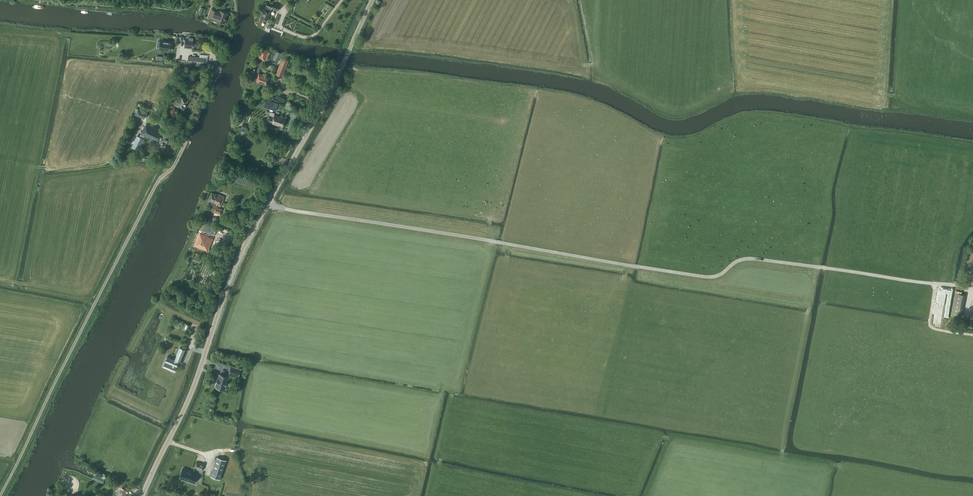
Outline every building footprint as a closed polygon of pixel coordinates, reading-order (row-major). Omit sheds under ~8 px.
[(267,1),(261,18),(267,21),(272,8),(278,10),(280,5),(275,3),(274,4),(267,1)] [(221,11),(212,8),(208,18),(209,17),(220,21),(221,22),(222,23),(224,23),(225,22),(225,20),(225,19),(228,13),(221,10),(221,11)] [(199,48),(200,44),(194,43),(193,43),(193,38),(189,37),(188,40),(186,39),(185,45),(193,46),(193,47),(199,48)] [(161,41),(160,48),(171,49),(172,42),(161,41)] [(268,52),(262,50),(259,58),(260,59),(257,67),(253,65),(249,76),(253,77),(251,82),(256,83),(257,82),(266,85),(269,78),(259,75),(257,74),(262,60),(265,61),(268,52)] [(274,59),(278,61),(281,55),(281,53),(280,53),(277,51),(276,51),(273,59),(274,59)] [(288,61),(282,58),(278,70),(284,73),(288,61)] [(184,109),(188,100),(180,96),(176,105),(184,109)] [(266,100),(263,107),(275,111),(278,103),(266,100)] [(144,119),(147,112),(138,108),(135,115),(144,119)] [(273,117),(269,115),(267,121),(278,125),(279,125),(283,126),(286,117),(281,116),(274,114),(273,117)] [(156,142),(157,142),(164,146),(170,134),(163,131),(146,123),(145,126),(144,126),(139,137),(137,136),(132,147),(139,150),(144,139),(143,139),(144,136),(151,139),(151,140),(151,141),(155,143),(156,143),(156,142)] [(212,202),(211,203),(211,204),(211,205),(212,205),(212,206),(212,207),(213,208),(214,208),(214,209),(216,209),(217,207),(218,207),(218,205),(220,206),(224,196),(218,194),(217,195),(212,192),(208,200),(212,202)] [(203,228),(202,230),(204,231),(210,233),(213,228),(204,224),(203,228)] [(202,249),(206,250),(212,238),(200,233),(196,243),(200,245),(201,242),(205,243),(202,249)] [(179,361),(180,361),(185,349),(184,348),(185,348),(182,347),(180,347),(175,359),(167,356),(163,366),(174,371),(175,369),(176,369),(177,366),(176,366),(177,366),(176,366),(178,361),(179,361)] [(231,367),(229,373),(239,376),(240,370),(231,367)] [(217,382),(216,387),(225,389),(228,377),(219,374),(218,378),(217,382)] [(210,476),(220,480),(226,460),(216,457),(210,476)] [(179,477),(195,482),(197,475),(192,474),(193,472),(182,468),(180,474),(180,475),(179,477)] [(122,495),(121,495),(126,495),(125,495),(127,492),(129,489),(123,485),(121,488),(121,489),(120,490),(121,491),(122,491),(123,492),(123,493),(122,495)]
